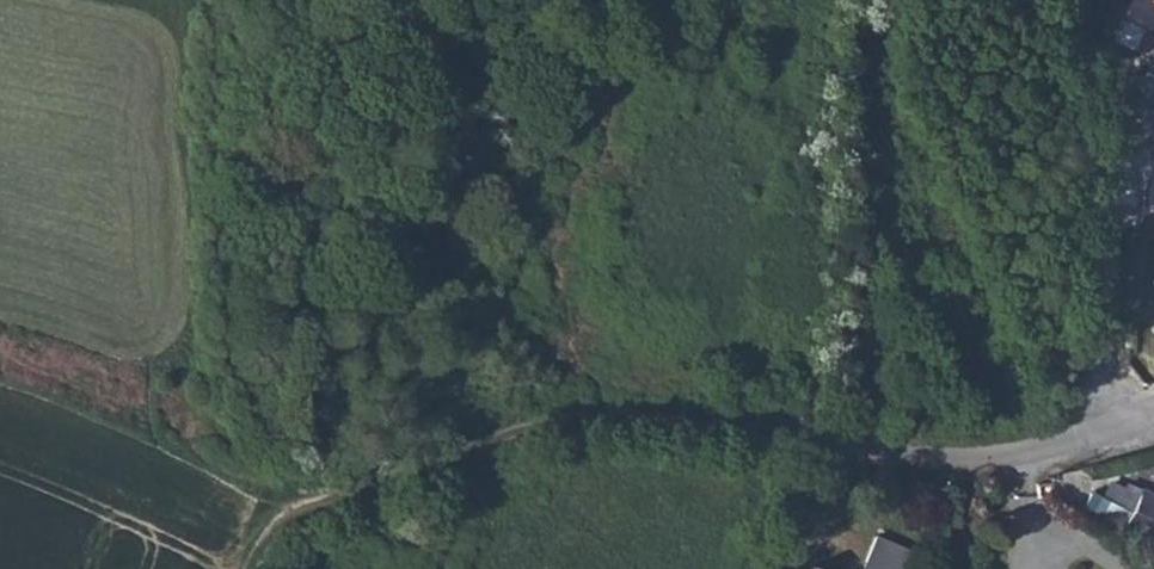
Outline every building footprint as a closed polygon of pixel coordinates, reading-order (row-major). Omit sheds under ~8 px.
[(1149,495),(1131,532),(1153,543),(1153,497),(1149,495)] [(871,568),(912,568),(920,549),(886,534),(871,568)]
